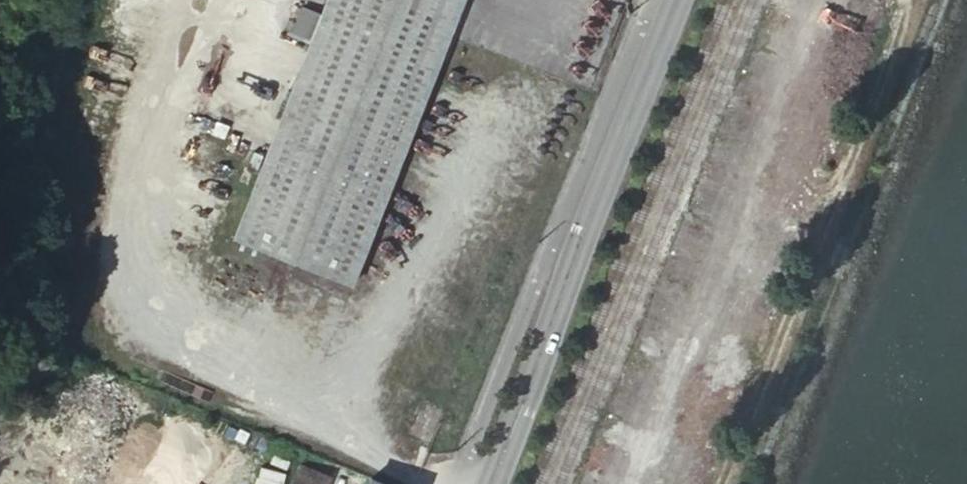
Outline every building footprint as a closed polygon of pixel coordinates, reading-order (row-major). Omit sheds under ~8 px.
[(350,282),(460,0),(324,0),(232,236),(350,282)] [(406,433),(427,443),(440,411),(418,402),(406,433)] [(290,483),(324,483),(327,477),(298,465),(290,483)] [(369,475),(365,483),(391,483),(369,475)]
